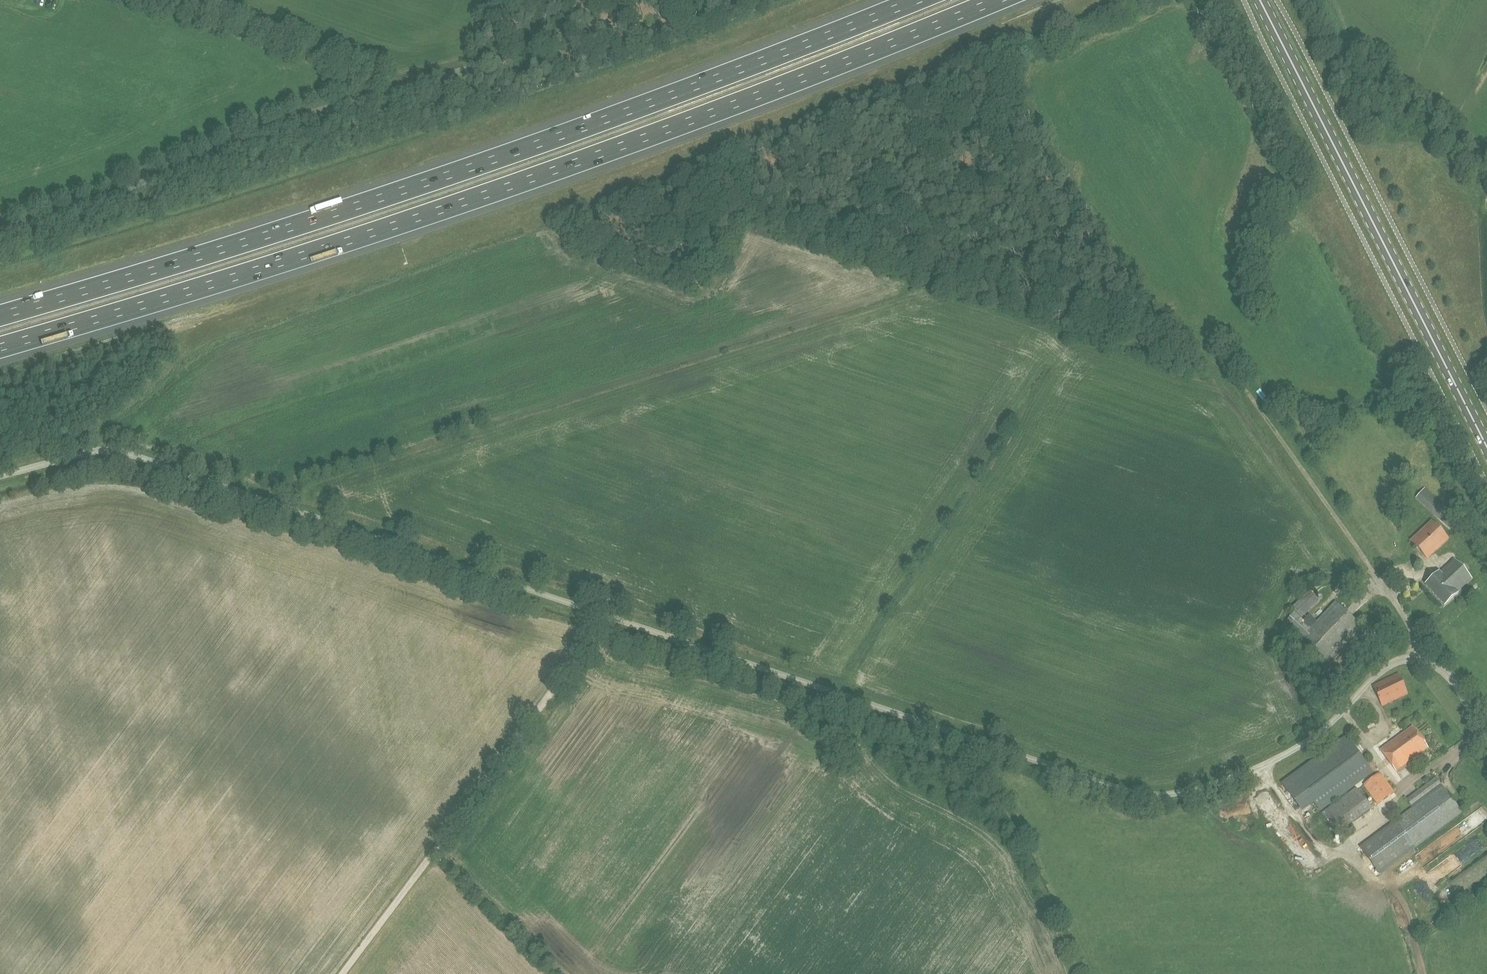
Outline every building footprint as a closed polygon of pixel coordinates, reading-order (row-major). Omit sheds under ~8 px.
[(177,252),(161,256),(163,262),(178,258),(177,252)] [(1441,503),(1433,511),(1451,527),(1458,519),(1441,503)] [(1431,521),(1411,540),(1426,557),(1448,539),(1431,521)] [(1440,573),(1439,572),(1425,585),(1445,606),(1459,593),(1458,592),(1472,579),(1454,560),(1440,573)] [(1319,602),(1310,591),(1292,607),(1300,619),(1319,602)] [(1361,626),(1335,602),(1316,622),(1303,635),(1302,636),(1328,661),(1361,626)] [(1303,635),(1316,622),(1309,614),(1302,621),(1300,619),(1294,612),(1287,619),(1303,635)] [(1408,694),(1398,674),(1372,686),(1382,706),(1408,694)] [(1428,746),(1413,727),(1381,750),(1395,770),(1428,746)] [(1372,773),(1346,738),(1282,784),(1300,808),(1312,799),(1320,811),(1372,773)] [(1394,792),(1381,773),(1365,785),(1378,804),(1394,792)] [(1441,785),(1436,778),(1407,800),(1412,806),(1441,785)] [(1373,799),(1364,788),(1359,792),(1356,787),(1322,813),(1337,835),(1372,809),(1367,803),(1373,799)] [(1442,787),(1391,824),(1412,852),(1413,851),(1462,813),(1442,787)] [(1412,852),(1391,824),(1360,847),(1380,874),(1412,852)] [(1419,862),(1424,868),(1429,863),(1424,857),(1419,862)]
